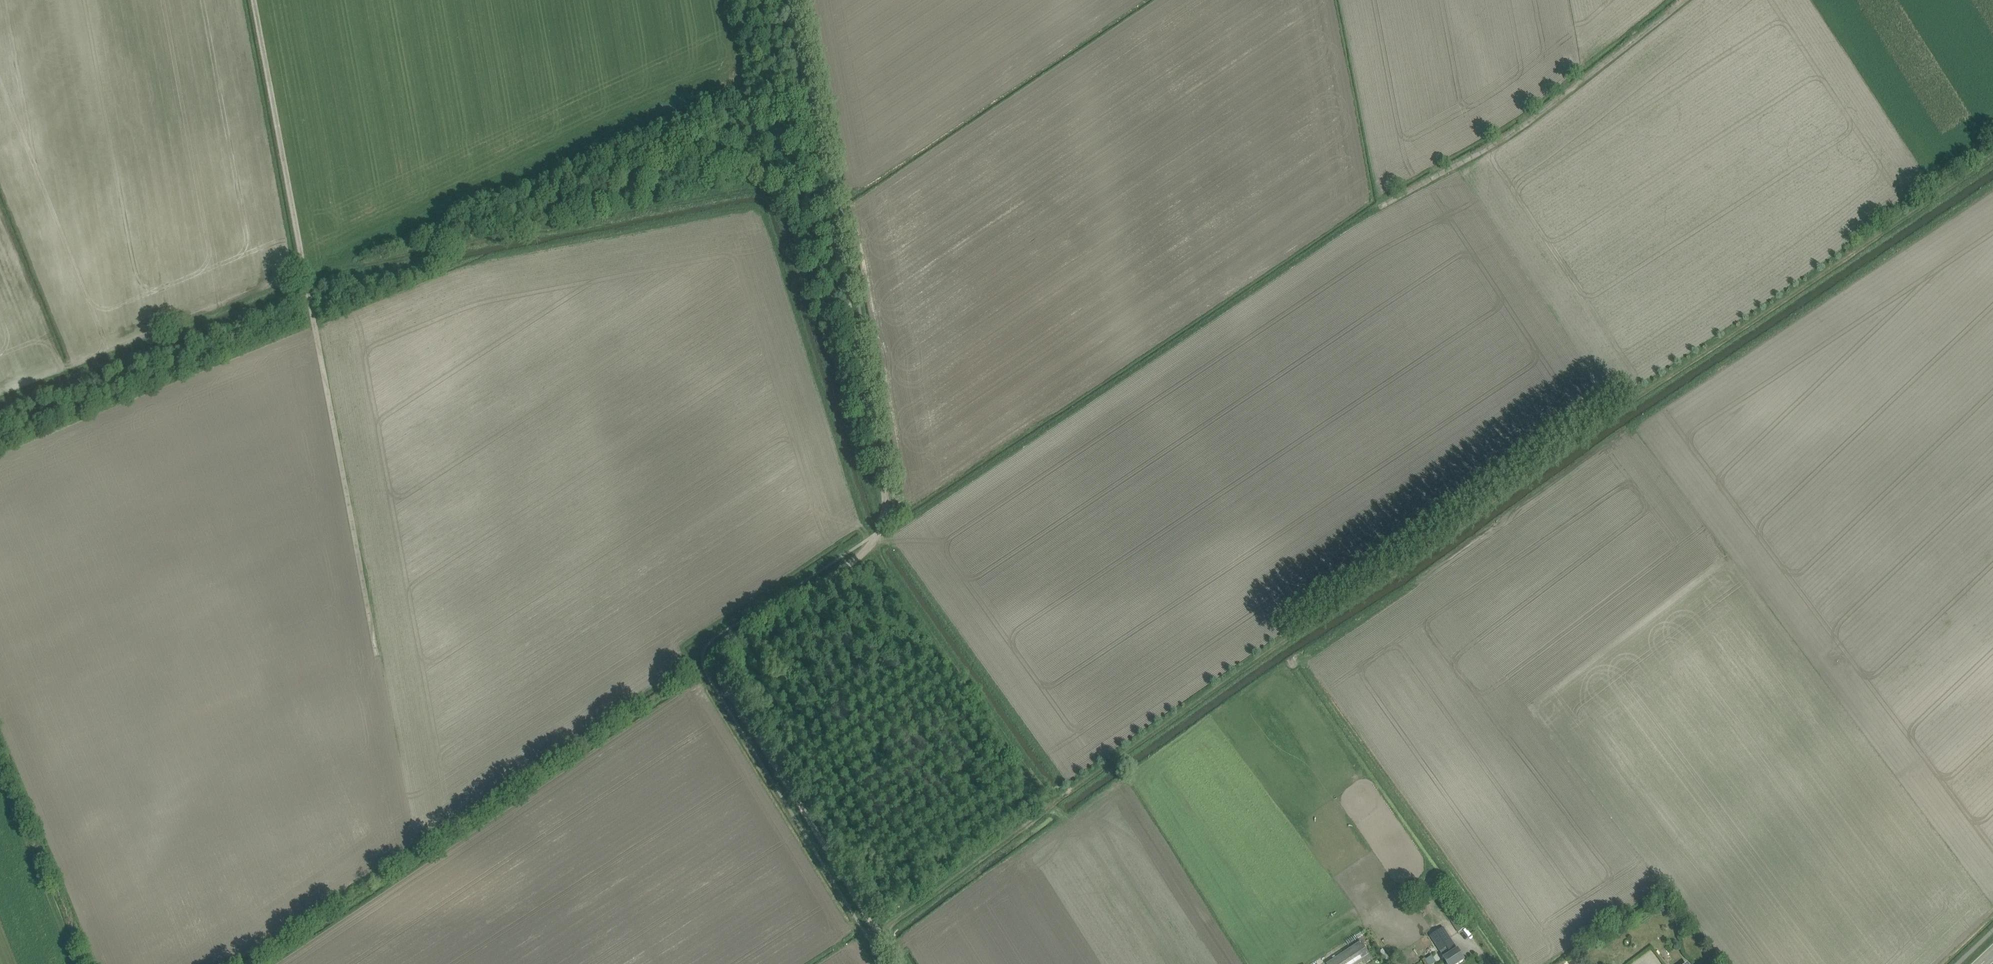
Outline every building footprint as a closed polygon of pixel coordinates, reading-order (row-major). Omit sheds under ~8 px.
[(1444,928),(1431,936),(1444,957),(1444,958),(1448,963),(1459,963),(1465,960),(1458,949),(1457,950),(1444,928)] [(1363,961),(1364,963),(1371,958),(1360,942),(1328,963),(1358,963),(1363,961)]
